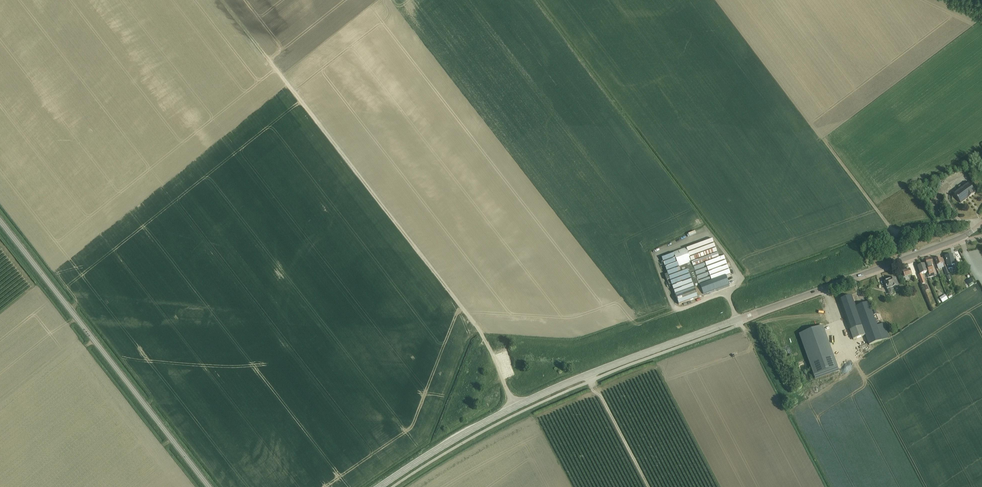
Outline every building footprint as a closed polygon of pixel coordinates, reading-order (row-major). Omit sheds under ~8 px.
[(962,189),(961,187),(953,193),(957,198),(957,199),(958,200),(960,203),(969,196),(970,197),(975,193),(969,184),(962,189)] [(731,275),(727,265),(729,264),(728,259),(725,260),(724,256),(717,246),(715,246),(712,239),(706,241),(697,244),(661,258),(668,275),(665,276),(669,287),(672,286),(679,305),(729,286),(726,277),(731,275)] [(945,257),(947,265),(947,266),(948,266),(948,269),(952,268),(952,265),(954,265),(952,255),(945,257)] [(925,259),(927,267),(929,274),(927,275),(928,278),(933,277),(932,274),(934,273),(931,266),(933,265),(931,258),(925,259)] [(949,275),(943,258),(940,259),(940,258),(935,260),(939,270),(943,268),(946,276),(947,276),(948,281),(951,279),(949,275)] [(925,283),(922,274),(927,272),(924,264),(918,267),(920,274),(918,275),(922,285),(925,283)] [(910,270),(903,272),(905,278),(909,276),(912,275),(910,270)] [(899,286),(896,278),(894,279),(893,278),(890,278),(890,280),(885,282),(887,290),(889,289),(891,295),(894,293),(893,289),(894,289),(894,287),(899,286)] [(851,296),(839,301),(854,340),(866,336),(869,346),(878,342),(889,338),(884,324),(877,326),(873,316),(877,315),(876,311),(872,313),(868,303),(855,307),(851,296)] [(813,312),(819,326),(824,324),(819,309),(813,312)] [(823,327),(800,336),(815,376),(838,367),(823,327)]
